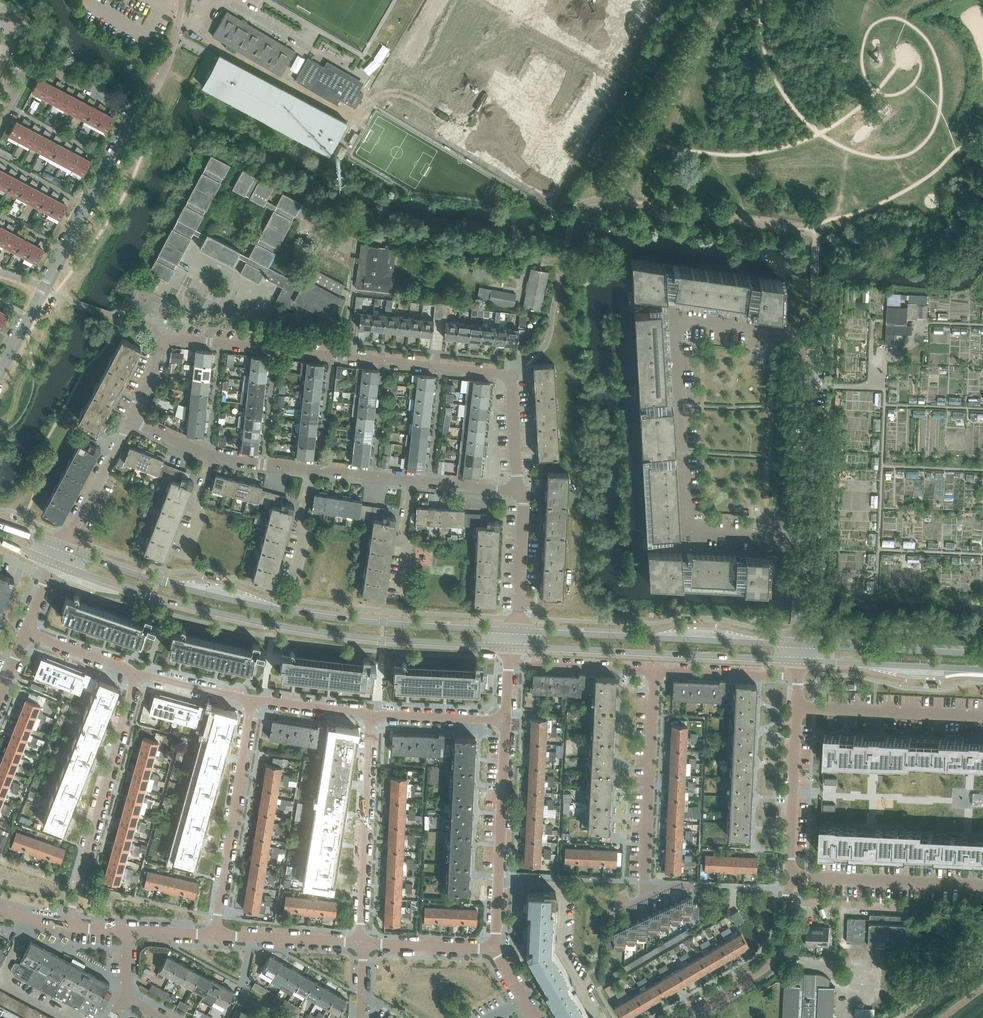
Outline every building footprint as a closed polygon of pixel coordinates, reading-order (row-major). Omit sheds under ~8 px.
[(248,21),(243,18),(242,19),(227,11),(212,35),(227,43),(225,47),(235,53),(237,50),(280,76),(295,52),(247,23),(248,21)] [(201,84),(285,131),(282,138),(325,161),(346,122),(219,53),(201,84)] [(326,63),(325,65),(324,67),(308,58),(295,80),(337,104),(340,99),(355,108),(364,94),(358,91),(362,84),(326,63)] [(43,96),(50,83),(53,79),(48,74),(45,80),(39,78),(32,91),(43,96)] [(50,83),(43,96),(54,102),(61,89),(63,84),(58,80),(55,86),(50,83)] [(54,102),(64,108),(71,95),(74,90),(69,86),(66,92),(61,89),(54,102)] [(64,108),(75,113),(82,100),(85,96),(79,92),(76,97),(71,95),(64,108)] [(75,113),(86,119),(93,106),(95,101),(90,97),(87,103),(82,100),(75,113)] [(86,119),(96,125),(103,112),(106,107),(101,103),(98,109),(93,106),(86,119)] [(96,125),(94,129),(105,135),(114,117),(116,113),(111,108),(108,114),(103,112),(96,125)] [(10,134),(20,140),(27,127),(30,122),(24,118),(21,124),(16,121),(13,128),(8,125),(2,137),(7,139),(10,134)] [(27,127),(20,140),(31,145),(38,132),(40,128),(35,123),(32,129),(27,127)] [(41,151),(48,138),(51,133),(46,129),(43,135),(38,132),(31,145),(41,151)] [(52,157),(59,144),(61,139),(56,135),(53,141),(48,138),(41,151),(52,157)] [(59,144),(52,157),(62,162),(69,149),(72,145),(67,140),(64,146),(59,144)] [(74,152),(69,149),(62,162),(73,168),(80,155),(82,150),(77,146),(74,152)] [(337,155),(342,157),(347,149),(342,146),(337,155)] [(93,156),(88,152),(85,158),(80,155),(73,168),(84,174),(93,156)] [(230,165),(211,155),(149,272),(168,282),(177,264),(194,234),(204,239),(200,248),(233,266),(237,257),(246,262),(240,274),(259,284),(262,277),(283,288),(276,301),(312,320),(316,312),(332,320),(344,298),(339,296),(345,285),(311,267),(306,277),(292,270),(288,278),(268,267),(302,203),(283,193),(248,257),(239,253),(240,251),(207,233),(206,235),(196,229),(230,165)] [(4,171),(0,177),(0,186),(7,189),(14,176),(17,172),(12,167),(8,173),(4,171)] [(14,176),(7,189),(18,195),(25,182),(27,177),(22,173),(19,179),(14,176)] [(25,182),(18,195),(28,201),(35,188),(38,183),(33,179),(30,185),(25,182)] [(35,188),(28,201),(39,206),(46,193),(48,189),(43,185),(40,190),(35,188)] [(46,193),(39,206),(49,212),(56,199),(57,199),(59,195),(54,190),(51,196),(46,193)] [(70,200),(65,196),(61,202),(57,199),(56,199),(49,212),(60,218),(67,205),(70,200)] [(9,223),(6,229),(1,226),(0,228),(0,242),(5,245),(12,232),(14,227),(9,223)] [(12,232),(5,245),(15,251),(22,238),(25,233),(20,229),(17,235),(12,232)] [(22,238),(15,251),(26,256),(33,243),(35,239),(30,234),(27,240),(22,238)] [(33,243),(26,256),(37,262),(44,249),(43,249),(46,244),(41,240),(38,246),(33,243)] [(385,247),(361,245),(358,268),(356,281),(357,281),(356,288),(363,289),(363,288),(388,291),(389,280),(392,280),(396,246),(385,245),(385,247)] [(419,248),(418,255),(425,257),(427,249),(419,248)] [(780,314),(781,280),(631,259),(633,293),(666,298),(666,286),(673,287),(673,292),(745,302),(745,301),(750,302),(749,309),(780,314)] [(496,270),(475,267),(474,276),(495,278),(496,270)] [(528,284),(526,291),(527,291),(524,307),(531,308),(530,309),(533,310),(533,309),(541,310),(540,309),(548,273),(549,272),(541,271),(542,270),(539,270),(531,269),(528,284)] [(514,294),(490,289),(489,296),(513,300),(514,294)] [(909,294),(908,302),(927,304),(928,296),(909,294)] [(355,309),(361,310),(363,297),(356,296),(355,309)] [(928,305),(918,304),(918,316),(927,317),(928,305)] [(6,306),(3,312),(0,310),(0,327),(2,328),(9,315),(8,315),(11,310),(6,306)] [(907,326),(908,309),(887,308),(885,343),(894,343),(895,334),(906,334),(907,326)] [(660,311),(634,312),(647,540),(680,538),(672,407),(665,408),(665,398),(660,311)] [(359,328),(371,329),(373,313),(360,312),(359,328)] [(371,329),(383,331),(385,314),(373,313),(371,329)] [(385,314),(384,331),(395,332),(397,316),(385,314)] [(520,314),(518,327),(525,328),(527,315),(520,314)] [(409,317),(397,316),(395,332),(408,333),(409,317)] [(421,318),(409,317),(408,333),(420,335),(421,318)] [(432,336),(434,320),(421,318),(420,335),(432,336)] [(458,323),(445,321),(444,337),(456,339),(458,323)] [(468,340),(470,324),(458,323),(456,339),(468,340)] [(468,340),(481,342),(482,325),(470,324),(468,340)] [(481,342),(493,343),(494,327),(482,325),(481,342)] [(494,327),(493,343),(505,344),(506,328),(494,327)] [(506,328),(505,344),(517,346),(519,329),(506,328)] [(141,348),(122,338),(108,365),(126,375),(141,348)] [(196,350),(194,364),(211,366),(213,352),(196,350)] [(171,352),(170,361),(181,362),(182,357),(178,357),(179,353),(171,352)] [(252,356),(250,368),(267,370),(268,358),(252,356)] [(301,374),(306,375),(306,374),(323,376),(324,364),(302,362),(301,374)] [(193,378),(209,380),(211,366),(194,364),(193,378)] [(533,365),(534,383),(535,396),(556,395),(554,364),(533,365)] [(108,365),(93,392),(111,402),(126,375),(108,365)] [(267,370),(250,368),(249,380),(265,382),(267,370)] [(357,368),(355,380),(361,380),(378,382),(379,370),(357,368)] [(322,388),(323,376),(306,374),(306,375),(305,386),(322,388)] [(433,388),(434,376),(418,374),(418,375),(412,374),(411,381),(417,382),(416,387),(433,388)] [(208,394),(209,380),(193,378),(191,392),(208,394)] [(249,380),(248,392),(264,393),(265,382),(249,380)] [(361,380),(360,392),(376,394),(378,382),(361,380)] [(466,392),(472,393),(489,395),(490,382),(468,380),(466,392)] [(321,399),(322,388),(305,386),(304,398),(321,399)] [(432,400),(433,388),(416,387),(411,386),(410,398),(432,400)] [(242,391),(241,403),(246,403),(263,405),(264,393),(248,392),(242,391)] [(111,402),(93,392),(78,420),(92,427),(95,429),(97,430),(111,402)] [(191,392),(190,406),(206,408),(208,394),(191,392)] [(360,392),(358,404),(375,406),(376,394),(360,392)] [(465,404),(471,404),(487,406),(489,395),(472,393),(466,392),(465,404)] [(535,396),(536,427),(557,425),(556,395),(535,396)] [(304,398),(303,410),(319,411),(321,399),(304,398)] [(430,412),(432,400),(410,398),(408,409),(414,410),(430,412)] [(262,417),(263,405),(246,403),(245,415),(262,417)] [(358,404),(357,416),(374,417),(375,406),(358,404)] [(487,406),(471,404),(465,404),(464,416),(486,418),(487,406)] [(190,406),(188,420),(205,422),(206,408),(190,406)] [(318,423),(319,411),(303,410),(302,421),(318,423)] [(429,424),(430,412),(414,410),(413,422),(429,424)] [(260,429),(262,417),(245,415),(239,415),(238,426),(244,427),(260,429)] [(357,416),(356,427),(372,429),(374,417),(357,416)] [(486,418),(464,416),(462,427),(485,430),(486,418)] [(205,422),(188,420),(186,435),(203,437),(205,422)] [(317,435),(318,423),(302,421),(301,433),(317,435)] [(413,422),(411,434),(428,435),(429,424),(413,422)] [(557,425),(536,427),(538,458),(559,457),(557,425)] [(244,427),(242,439),(259,441),(260,429),(244,427)] [(356,427),(355,439),(371,441),(372,429),(356,427)] [(483,442),(485,430),(462,427),(461,439),(483,442)] [(301,433),(300,445),(316,447),(317,435),(301,433)] [(88,447),(90,443),(92,438),(85,434),(80,443),(88,447)] [(411,434),(410,445),(427,447),(428,435),(411,434)] [(259,441),(242,439),(241,451),(242,451),(258,453),(259,441)] [(355,439),(353,451),(370,453),(371,441),(355,439)] [(461,439),(460,451),(482,453),(483,442),(461,439)] [(101,448),(90,443),(87,447),(79,443),(43,511),(62,522),(101,448)] [(316,447),(300,445),(298,458),(300,458),(300,457),(315,459),(316,447)] [(410,445),(409,457),(425,459),(427,447),(410,445)] [(124,462),(136,466),(141,451),(130,446),(124,462)] [(141,451),(136,466),(147,470),(152,455),(141,451)] [(370,453),(353,451),(352,464),(353,464),(353,463),(369,465),(370,453)] [(460,451),(458,463),(481,465),(482,453),(460,451)] [(147,470),(158,475),(162,464),(164,459),(152,455),(147,470)] [(425,459),(409,457),(407,470),(409,470),(409,469),(424,471),(425,459)] [(481,465),(458,463),(457,475),(463,475),(463,476),(464,476),(464,475),(479,477),(481,465)] [(168,466),(162,464),(158,475),(163,476),(168,466)] [(173,468),(168,466),(163,476),(169,479),(173,468)] [(169,479),(171,480),(172,479),(175,480),(179,470),(173,468),(169,479)] [(183,473),(184,474),(184,472),(179,470),(175,480),(180,482),(183,473)] [(546,502),(567,503),(568,472),(553,471),(550,471),(548,471),(546,502)] [(172,479),(171,480),(144,552),(164,559),(193,482),(188,480),(188,475),(184,474),(183,473),(180,482),(175,480),(172,479)] [(212,490),(224,493),(228,477),(216,474),(212,490)] [(224,493),(235,496),(239,480),(228,477),(224,493)] [(235,496),(247,499),(250,483),(239,480),(235,496)] [(259,502),(258,501),(261,490),(262,486),(250,483),(247,499),(259,502)] [(259,502),(264,503),(267,491),(261,490),(258,501),(259,502)] [(264,503),(270,504),(273,493),(267,491),(264,503)] [(324,512),(326,495),(327,492),(322,492),(321,494),(314,493),(312,510),(324,512)] [(273,493),(270,504),(272,505),(275,506),(278,494),(273,493)] [(278,494),(275,506),(282,507),(284,498),(284,496),(278,494)] [(324,512),(336,513),(338,497),(326,495),(324,512)] [(338,497),(336,513),(335,516),(342,517),(343,514),(347,515),(350,499),(351,496),(345,495),(345,498),(338,497)] [(272,505),(253,580),(273,585),(294,505),(288,504),(288,499),(284,498),(282,507),(272,505)] [(359,517),(361,505),(362,501),(350,499),(347,515),(359,517)] [(546,502),(545,533),(565,534),(567,503),(546,502)] [(379,507),(377,519),(383,520),(385,511),(385,508),(379,507)] [(416,523),(428,524),(429,507),(416,507),(416,523)] [(428,524),(440,524),(440,508),(429,507),(428,524)] [(440,524),(451,525),(452,508),(440,508),(440,524)] [(451,525),(463,526),(464,513),(464,509),(452,508),(451,525)] [(389,511),(385,511),(383,520),(374,519),(362,595),(383,598),(396,516),(389,515),(389,511)] [(499,521),(493,521),(492,517),(488,517),(487,526),(481,526),(478,525),(478,526),(474,603),(495,604),(499,521)] [(545,533),(543,564),(564,565),(565,534),(545,533)] [(768,557),(647,551),(649,585),(766,590),(768,557)] [(543,564),(542,582),(542,595),(557,596),(560,596),(562,596),(564,565),(543,564)] [(3,608),(7,596),(10,597),(11,592),(9,592),(14,578),(0,573),(0,607),(3,608)] [(64,609),(61,616),(140,644),(144,632),(147,633),(152,618),(145,616),(142,626),(75,603),(76,600),(66,597),(62,609),(64,609)] [(170,652),(251,670),(254,658),(256,659),(257,654),(263,656),(264,651),(258,650),(260,644),(253,643),(251,652),(182,637),(183,634),(173,632),(170,644),(171,644),(170,652)] [(282,668),(281,676),(351,684),(351,689),(364,691),(366,673),(368,673),(370,658),(363,657),(362,667),(292,659),(292,656),(289,656),(290,651),(283,650),(281,667),(282,668)] [(93,697),(99,680),(90,677),(91,674),(85,672),(85,674),(42,657),(35,675),(93,697)] [(478,678),(407,674),(407,672),(397,671),(397,683),(398,684),(398,692),(481,695),(482,683),(484,683),(485,668),(478,668),(478,678)] [(594,690),(595,676),(584,676),(585,673),(579,673),(579,675),(533,673),(532,692),(580,694),(581,689),(594,690)] [(594,690),(593,708),(614,709),(615,696),(617,696),(617,691),(615,691),(616,677),(595,676),(594,690)] [(88,710),(107,717),(119,687),(99,680),(93,697),(88,710)] [(734,696),(735,683),(724,683),(725,680),(719,680),(719,682),(673,680),(672,699),(721,701),(721,696),(734,696)] [(733,714),(754,715),(755,703),(757,702),(757,698),(755,697),(756,684),(735,683),(734,696),(733,714)] [(199,707),(155,694),(150,712),(196,725),(198,720),(211,724),(214,711),(204,709),(205,706),(199,704),(199,707)] [(26,699),(21,711),(36,716),(40,705),(26,699)] [(613,722),(614,709),(593,708),(592,740),(613,741),(613,728),(615,727),(616,723),(613,722)] [(95,747),(107,717),(88,710),(76,740),(95,747)] [(21,711),(17,722),(31,728),(36,716),(21,711)] [(214,711),(211,724),(205,743),(225,748),(229,735),(231,735),(233,731),(231,730),(234,716),(214,711)] [(754,715),(733,714),(732,746),(753,747),(753,734),(756,734),(756,729),(754,729),(754,715)] [(531,718),(531,731),(546,731),(547,719),(531,718)] [(331,743),(333,730),(323,728),(323,725),(318,724),(317,727),(272,720),(269,738),(317,746),(318,741),(331,743)] [(17,722),(12,733),(27,739),(31,728),(17,722)] [(671,725),(671,737),(686,738),(687,726),(671,725)] [(333,730),(331,743),(328,762),(349,765),(351,752),(353,752),(354,747),(352,746),(354,733),(333,729),(333,730)] [(531,731),(530,743),(546,743),(546,731),(531,731)] [(8,745),(22,750),(27,739),(12,733),(8,745)] [(454,750),(455,737),(444,737),(444,733),(439,733),(438,736),(393,733),(392,752),(440,755),(440,749),(454,750)] [(824,763),(840,763),(910,766),(910,762),(982,765),(982,741),(825,734),(824,763)] [(454,750),(453,770),(474,771),(474,757),(477,756),(477,752),(475,751),(475,738),(455,737),(454,750)] [(671,737),(670,750),(686,750),(686,738),(671,737)] [(140,750),(155,754),(158,742),(143,738),(140,750)] [(84,777),(95,747),(76,740),(64,769),(84,777)] [(590,771),(611,772),(612,759),(614,759),(614,754),(612,754),(613,741),(592,740),(590,771)] [(217,778),(225,748),(205,743),(197,773),(217,778)] [(546,743),(530,743),(529,755),(545,756),(546,743)] [(8,745),(3,756),(18,762),(22,750),(8,745)] [(752,760),(753,747),(732,746),(730,778),(751,779),(752,766),(754,766),(754,761),(752,760)] [(137,762),(152,766),(155,754),(140,750),(137,762)] [(670,750),(670,762),(685,763),(686,750),(670,750)] [(544,768),(545,756),(529,755),(529,767),(544,768)] [(3,756),(0,765),(0,768),(14,773),(18,762),(3,756)] [(272,765),(282,766),(283,759),(273,757),(272,765)] [(133,773),(149,777),(152,766),(137,762),(133,773)] [(328,762),(323,794),(344,798),(349,765),(328,762)] [(670,762),(669,774),(685,775),(685,763),(670,762)] [(264,776),(280,779),(282,767),(282,766),(272,765),(266,764),(264,776)] [(529,767),(528,779),(544,780),(544,768),(529,767)] [(9,784),(14,773),(0,768),(0,781),(9,784)] [(73,805),(84,777),(64,769),(53,797),(73,805)] [(451,800),(472,801),(473,788),(475,788),(475,783),(473,783),(474,771),(453,770),(451,800)] [(611,772),(590,771),(589,804),(609,805),(610,791),(612,791),(613,786),(610,786),(611,772)] [(130,785),(145,789),(149,777),(133,773),(130,785)] [(209,809),(217,778),(197,773),(189,804),(209,809)] [(669,774),(669,786),(684,787),(685,775),(669,774)] [(280,779),(264,776),(262,788),(278,791),(280,779)] [(391,789),(406,790),(407,777),(391,777),(391,789)] [(729,810),(750,811),(750,797),(753,797),(753,793),(751,792),(751,779),(730,778),(729,810)] [(543,792),(544,780),(528,779),(528,791),(543,792)] [(5,796),(9,784),(0,781),(0,794),(5,796)] [(127,797),(142,801),(145,789),(130,785),(127,797)] [(669,786),(668,798),(684,799),(684,787),(669,786)] [(262,788),(261,801),(276,803),(278,791),(262,788)] [(406,790),(391,789),(390,801),(406,802),(406,790)] [(543,804),(543,792),(528,791),(527,804),(543,804)] [(972,805),(982,806),(982,794),(973,793),(972,805)] [(323,794),(318,825),(339,828),(344,798),(323,794)] [(73,805),(53,797),(43,823),(62,831),(73,805)] [(124,809),(139,813),(142,801),(127,797),(124,809)] [(668,798),(667,811),(683,811),(684,799),(668,798)] [(471,833),(472,801),(451,800),(450,832),(471,833)] [(261,801),(259,813),(274,815),(276,803),(261,801)] [(390,801),(389,813),(405,814),(406,802),(390,801)] [(201,838),(209,809),(189,804),(181,831),(201,838)] [(542,817),(543,804),(527,804),(526,816),(542,817)] [(609,805),(589,804),(587,830),(608,831),(608,822),(611,822),(611,818),(609,817),(609,805)] [(121,820),(136,825),(139,813),(124,809),(121,820)] [(749,824),(750,811),(729,810),(728,837),(748,838),(749,829),(751,829),(751,824),(749,824)] [(667,811),(667,823),(682,823),(683,811),(667,811)] [(257,825),(272,827),(274,815),(259,813),(257,825)] [(389,826),(404,826),(405,814),(389,813),(389,826)] [(526,816),(526,828),(542,829),(542,817),(526,816)] [(117,832),(132,836),(136,825),(121,820),(117,832)] [(667,823),(666,835),(682,836),(682,823),(667,823)] [(272,827),(257,825),(255,837),(270,839),(272,827)] [(318,825),(313,855),(334,858),(339,828),(318,825)] [(820,853),(982,861),(982,837),(922,834),(922,830),(837,826),(837,825),(821,825),(820,853)] [(388,838),(404,839),(404,826),(389,826),(388,838)] [(541,841),(542,829),(526,828),(525,840),(541,841)] [(17,848),(24,850),(29,836),(16,831),(11,847),(17,849),(17,848)] [(201,838),(181,831),(173,860),(193,865),(201,838)] [(132,836),(117,832),(114,844),(129,848),(132,836)] [(450,832),(448,864),(469,865),(471,833),(450,832)] [(666,835),(666,847),(681,848),(682,836),(666,835)] [(41,840),(29,836),(24,850),(30,852),(30,854),(36,856),(41,840)] [(255,837),(253,849),(268,851),(270,839),(255,837)] [(388,850),(403,851),(404,839),(388,838),(388,850)] [(53,844),(41,840),(36,856),(41,858),(42,856),(48,859),(53,844)] [(540,853),(541,841),(525,840),(525,853),(540,853)] [(53,844),(48,859),(55,861),(54,862),(60,864),(66,849),(53,844)] [(114,844),(111,856),(126,860),(129,848),(114,844)] [(665,859),(681,860),(681,848),(666,847),(665,859)] [(571,863),(577,864),(578,849),(565,848),(564,865),(571,865),(571,863)] [(253,849),(251,861),(266,863),(268,851),(253,849)] [(584,866),(590,866),(591,849),(578,849),(577,864),(584,864),(584,866)] [(596,865),(603,865),(604,850),(591,849),(590,866),(596,866),(596,865)] [(387,862),(403,863),(403,851),(388,850),(387,862)] [(604,850),(603,865),(610,866),(610,867),(616,867),(617,851),(604,850)] [(540,853),(525,853),(524,865),(540,866),(540,853)] [(313,855),(309,882),(330,885),(334,859),(313,855)] [(710,870),(717,871),(718,856),(705,855),(704,872),(710,872),(710,870)] [(111,856),(108,867),(123,872),(126,860),(111,856)] [(724,873),(730,873),(731,856),(718,856),(717,871),(724,871),(724,873)] [(736,872),(743,872),(744,857),(731,856),(730,873),(736,873),(736,872)] [(744,857),(743,872),(750,872),(750,874),(756,874),(757,858),(744,857)] [(681,860),(665,859),(665,872),(680,873),(681,860)] [(266,863),(251,861),(249,873),(264,875),(266,863)] [(387,862),(386,874),(402,875),(403,863),(387,862)] [(468,892),(469,865),(448,864),(447,891),(468,892)] [(123,872),(108,867),(104,880),(119,884),(123,872)] [(151,887),(157,889),(161,874),(148,871),(144,887),(150,889),(151,887)] [(249,873),(247,885),(263,887),(264,875),(249,873)] [(163,892),(170,893),(173,877),(161,874),(157,889),(164,890),(163,892)] [(401,887),(402,875),(386,874),(386,887),(401,887)] [(176,893),(182,894),(186,880),(173,877),(170,893),(176,894),(176,893)] [(186,880),(182,894),(189,896),(189,897),(195,899),(199,883),(186,880)] [(247,885),(245,897),(261,899),(263,887),(247,885)] [(385,899),(401,900),(401,887),(386,887),(385,899)] [(521,918),(525,919),(525,923),(529,923),(528,944),(550,946),(552,911),(549,911),(549,903),(555,904),(555,891),(549,891),(549,894),(527,893),(526,910),(522,910),(522,911),(523,911),(522,918),(521,918)] [(290,912),(297,912),(299,897),(285,896),(283,912),(290,913),(290,912)] [(261,899),(245,897),(243,909),(265,913),(267,900),(261,899)] [(303,915),(309,915),(311,899),(299,897),(297,912),(304,913),(303,915)] [(685,897),(685,900),(680,900),(680,903),(680,918),(698,919),(699,904),(692,903),(692,898),(685,897)] [(316,915),(322,915),(324,900),(311,899),(309,915),(316,916),(316,915)] [(385,899),(385,911),(400,912),(401,900),(385,899)] [(324,900),(322,915),(329,916),(329,918),(335,918),(337,902),(324,900)] [(680,918),(680,903),(674,902),(674,905),(669,905),(669,908),(669,923),(680,923),(680,918)] [(430,922),(437,923),(438,908),(425,907),(424,924),(430,924),(430,922)] [(669,923),(669,908),(663,907),(663,910),(658,910),(658,913),(658,928),(669,928),(669,923)] [(444,925),(450,925),(451,908),(438,908),(437,923),(444,923),(444,925)] [(456,924),(463,924),(464,909),(451,908),(450,925),(456,925),(456,924)] [(464,909),(463,924),(469,924),(469,926),(476,926),(477,910),(464,909)] [(400,912),(385,911),(384,923),(400,924),(400,912)] [(730,915),(736,925),(743,921),(737,911),(730,915)] [(658,928),(658,913),(652,913),(652,915),(647,915),(647,918),(647,933),(658,934),(658,928)] [(870,914),(870,919),(848,918),(847,943),(869,943),(869,944),(910,945),(911,924),(908,924),(909,916),(870,914)] [(647,933),(647,918),(641,918),(641,920),(636,920),(636,923),(636,938),(647,939),(647,933)] [(636,938),(636,923),(630,923),(630,925),(625,925),(625,928),(625,943),(636,944),(636,938)] [(818,927),(807,926),(806,946),(817,946),(818,927)] [(818,927),(817,946),(829,946),(830,927),(818,927)] [(625,943),(625,928),(619,928),(619,930),(614,930),(614,934),(606,933),(606,948),(625,949),(625,943)] [(686,929),(679,933),(682,937),(688,934),(686,929)] [(741,932),(730,939),(738,952),(749,946),(741,932)] [(673,937),(676,941),(682,937),(679,933),(673,937)] [(730,939),(720,945),(728,958),(738,952),(730,939)] [(14,975),(27,982),(44,948),(31,941),(22,959),(22,960),(14,975)] [(664,942),(657,946),(660,950),(666,947),(664,942)] [(720,945),(709,951),(717,964),(728,958),(720,945)] [(651,950),(653,954),(660,950),(657,946),(651,950)] [(27,982),(39,989),(57,955),(44,948),(27,982)] [(526,952),(548,991),(546,992),(561,1017),(587,1017),(565,981),(568,980),(550,950),(531,949),(526,952)] [(709,951),(699,957),(706,971),(717,964),(709,951)] [(70,962),(57,955),(39,989),(52,996),(70,962)] [(641,955),(635,959),(637,964),(644,960),(641,955)] [(164,973),(170,976),(178,962),(167,956),(157,975),(162,978),(164,973)] [(262,970),(273,976),(281,962),(270,956),(266,962),(265,964),(265,965),(262,970)] [(706,971),(699,957),(688,963),(696,977),(706,971)] [(628,963),(631,967),(637,964),(635,959),(628,963)] [(83,969),(70,962),(53,996),(65,1003),(83,969)] [(170,976),(181,982),(189,968),(178,962),(170,976)] [(281,962),(273,976),(270,982),(281,988),(284,983),(292,968),(281,962)] [(696,977),(688,963),(678,970),(685,983),(696,977)] [(181,982),(193,988),(200,974),(189,968),(181,982)] [(284,983),(295,989),(303,975),(292,968),(284,983)] [(612,972),(615,977),(621,973),(619,968),(612,972)] [(96,976),(83,969),(65,1003),(78,1009),(96,976)] [(685,983),(678,970),(667,976),(675,989),(685,983)] [(805,973),(804,977),(791,976),(790,985),(784,984),(785,985),(783,1017),(833,1017),(835,987),(826,986),(826,980),(830,981),(829,979),(828,978),(825,976),(824,975),(822,974),(805,973)] [(193,988),(203,994),(211,979),(200,974),(193,988)] [(306,995),(314,981),(303,975),(295,989),(306,995)] [(104,993),(110,983),(96,976),(78,1009),(91,1017),(94,1017),(99,1017),(108,1001),(102,997),(104,993)] [(667,976),(657,982),(664,995),(675,989),(667,976)] [(214,1000),(222,985),(211,979),(203,994),(214,1000)] [(306,995),(316,1001),(325,987),(314,981),(306,995)] [(266,989),(255,982),(252,987),(263,994),(266,989)] [(657,982),(646,988),(654,1002),(664,995),(657,982)] [(148,990),(160,996),(163,990),(152,984),(148,990)] [(234,991),(222,985),(214,1000),(226,1006),(234,991)] [(316,1001),(327,1007),(335,993),(325,987),(316,1001)] [(646,988),(636,994),(643,1008),(654,1002),(646,988)] [(271,991),(266,989),(263,994),(268,997),(271,991)] [(327,1007),(326,1010),(330,1016),(334,1017),(336,1017),(338,1014),(341,1008),(342,1009),(343,1007),(343,1006),(347,1000),(335,993),(327,1007)] [(8,994),(2,1005),(7,1008),(13,997),(8,994)] [(636,994),(625,1000),(633,1014),(643,1008),(636,994)] [(7,1008),(13,1011),(18,1000),(13,997),(7,1008)] [(282,1004),(287,1007),(290,1002),(285,999),(282,1004)] [(18,1000),(13,1011),(18,1013),(24,1003),(18,1000)] [(625,1000),(614,1007),(621,1017),(626,1017),(633,1014),(625,1000)] [(18,1013),(23,1016),(29,1006),(24,1003),(18,1013)] [(23,1016),(18,1014),(13,1011),(7,1008),(2,1005),(0,1004),(0,1017),(26,1017),(23,1016)] [(27,1017),(29,1017),(34,1009),(29,1006),(23,1016),(27,1017)] [(294,1011),(299,1014),(302,1009),(296,1006),(294,1011)] [(40,1011),(34,1009),(29,1017),(36,1017),(40,1011)] [(241,1010),(237,1017),(236,1017),(251,1017),(254,1013),(249,1011),(248,1014),(241,1010)]
